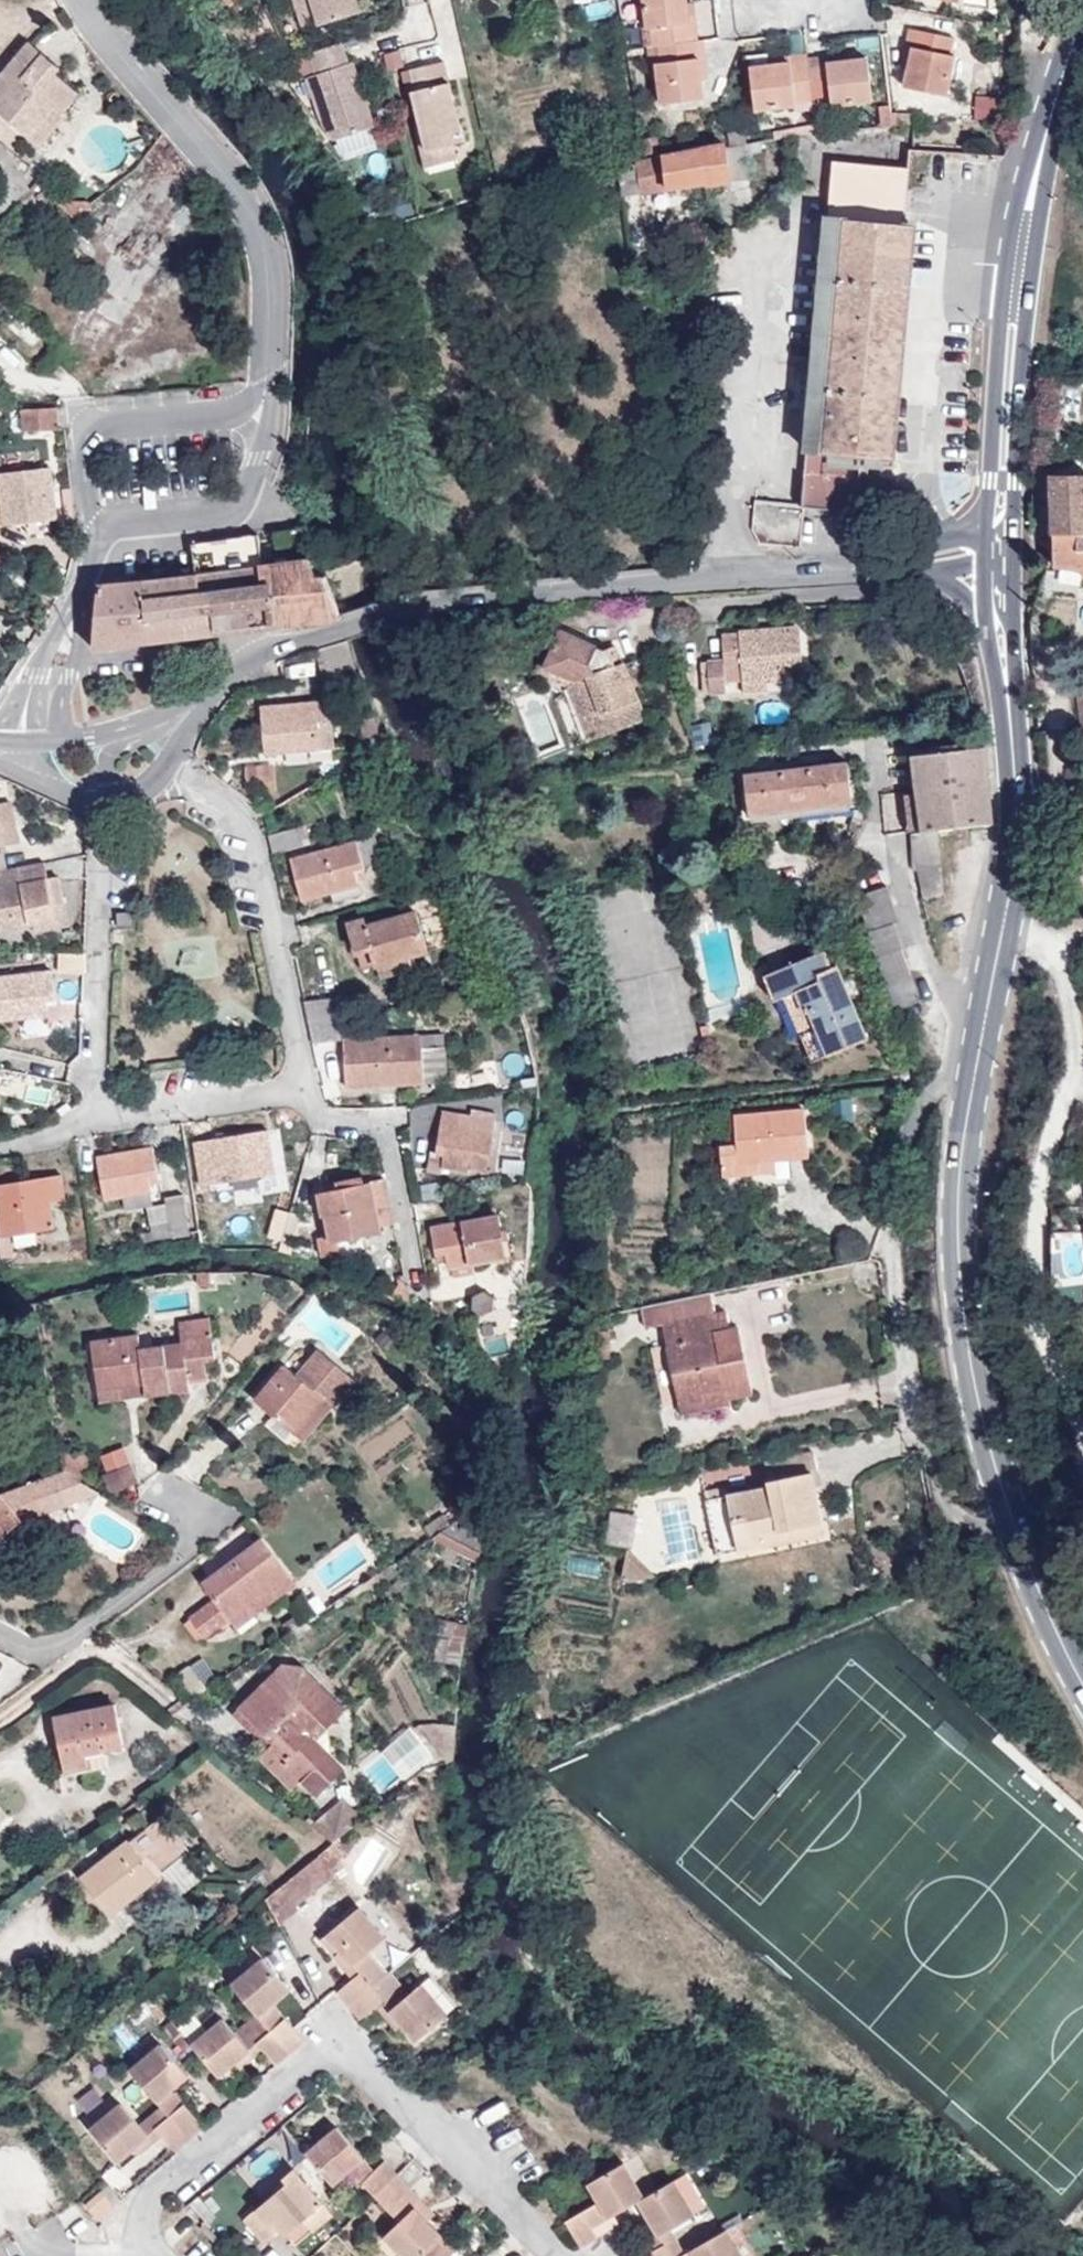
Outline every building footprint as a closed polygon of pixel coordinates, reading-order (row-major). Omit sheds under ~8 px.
[(311,0),(293,0),(301,26),(319,25),(311,0)] [(319,25),(361,12),(357,0),(311,0),(319,25)] [(687,3),(687,0),(644,0),(647,28),(650,28),(653,46),(658,45),(691,41),(687,3)] [(697,41),(693,2),(687,3),(691,41),(697,41)] [(653,46),(650,28),(647,28),(642,29),(644,47),(649,47),(653,46)] [(908,69),(917,30),(911,29),(903,68),(908,69)] [(946,95),(955,55),(950,54),(953,38),(917,30),(908,69),(904,86),(946,95)] [(30,33),(0,63),(0,103),(21,122),(48,94),(54,100),(71,81),(49,59),(54,55),(30,33)] [(707,78),(702,40),(697,41),(701,78),(707,78)] [(701,78),(697,41),(691,41),(658,45),(660,62),(656,63),(660,103),(704,98),(701,78)] [(323,124),(335,140),(375,126),(353,62),(349,64),(341,42),(310,54),(317,74),(307,77),(323,124)] [(660,62),(658,45),(653,46),(649,47),(650,64),(656,63),(660,62)] [(848,61),(848,53),(809,57),(809,61),(810,65),(848,61)] [(809,61),(809,57),(808,54),(769,58),(769,65),(809,61)] [(873,101),(868,59),(848,61),(810,65),(813,99),(814,104),(832,102),(832,106),(873,101)] [(454,143),(464,141),(444,61),(409,70),(421,127),(427,150),(454,143)] [(813,99),(810,65),(809,61),(769,65),(751,67),(755,110),(795,105),(795,101),(813,99)] [(59,104),(54,100),(48,94),(21,122),(32,133),(59,104)] [(998,98),(975,96),(974,119),(996,120),(998,98)] [(814,104),(813,99),(795,101),(795,105),(795,108),(814,106),(814,104)] [(832,102),(814,104),(814,106),(815,112),(833,110),(832,106),(832,102)] [(892,124),(890,105),(879,106),(881,125),(892,124)] [(896,124),(914,122),(913,113),(896,112),(896,124)] [(775,131),(775,137),(815,132),(815,126),(775,131)] [(458,159),(454,143),(427,150),(421,127),(414,128),(424,167),(458,159)] [(728,133),(729,144),(744,142),(746,142),(745,130),(728,133)] [(750,178),(744,142),(729,144),(726,145),(732,181),(750,178)] [(732,181),(726,145),(617,165),(621,197),(732,181)] [(801,518),(802,542),(816,544),(820,500),(853,503),(893,508),(927,163),(848,155),(814,500),(800,498),(801,518)] [(22,430),(59,425),(57,402),(21,407),(22,430)] [(0,469),(0,500),(3,519),(57,514),(50,463),(0,469)] [(1056,469),(1056,530),(1082,529),(1082,471),(1056,469)] [(781,540),(802,542),(801,518),(800,498),(771,495),(768,525),(781,540)] [(306,523),(303,523),(307,557),(292,559),(261,562),(256,529),(190,538),(193,570),(96,580),(90,641),(332,612),(328,570),(315,571),(312,556),(306,523)] [(307,557),(303,523),(287,525),(292,559),(307,557)] [(1056,530),(1053,529),(1057,561),(1082,561),(1082,529),(1056,530)] [(730,632),(732,655),(748,654),(748,663),(750,676),(773,674),(809,670),(805,625),(730,632)] [(582,675),(605,733),(648,716),(624,658),(614,661),(608,646),(565,626),(549,660),(582,675)] [(614,661),(624,658),(618,641),(608,646),(614,661)] [(748,654),(732,655),(733,665),(748,663),(748,654)] [(733,665),(732,655),(715,657),(718,689),(735,688),(733,665)] [(543,673),(565,683),(582,675),(549,660),(543,673)] [(775,689),(773,674),(750,676),(751,691),(775,689)] [(582,675),(565,683),(587,740),(605,733),(582,675)] [(262,754),(315,748),(313,722),(327,720),(326,696),(259,703),(262,754)] [(913,788),(986,780),(981,748),(911,756),(913,788)] [(758,815),(862,804),(857,763),(754,774),(758,815)] [(992,821),(986,780),(913,788),(914,792),(916,829),(938,827),(992,821)] [(905,794),(907,830),(908,830),(916,829),(914,792),(905,794)] [(19,843),(10,802),(0,804),(0,847),(19,843)] [(267,836),(271,853),(304,845),(300,827),(267,836)] [(941,890),(938,827),(916,829),(908,830),(908,846),(912,847),(915,892),(941,890)] [(375,836),(292,859),(304,900),(332,892),(335,902),(361,895),(354,870),(364,867),(360,853),(378,848),(375,836)] [(58,876),(48,878),(45,862),(0,871),(0,930),(56,919),(53,907),(64,905),(58,876)] [(882,956),(908,945),(899,921),(904,918),(893,888),(862,902),(868,918),(882,956)] [(415,911),(368,925),(366,918),(349,923),(357,953),(371,948),(376,966),(380,978),(413,969),(410,957),(427,952),(415,911)] [(929,997),(908,945),(882,956),(902,1008),(929,997)] [(371,948),(357,953),(362,970),(376,966),(371,948)] [(802,963),(832,960),(828,951),(802,963)] [(84,972),(85,954),(59,954),(59,972),(84,972)] [(835,966),(832,960),(802,963),(768,978),(778,1003),(789,996),(817,1062),(871,1038),(839,965),(835,966)] [(48,1016),(46,1001),(55,1000),(51,970),(0,975),(0,1022),(48,1016)] [(352,1015),(350,996),(304,1001),(308,1020),(352,1015)] [(344,1038),(346,1089),(430,1084),(441,1081),(448,1072),(446,1032),(355,1037),(352,1015),(308,1020),(313,1043),(344,1038)] [(809,1158),(805,1108),(734,1115),(737,1144),(720,1146),(723,1177),(777,1172),(776,1161),(809,1158)] [(496,1118),(444,1110),(438,1154),(445,1155),(443,1168),(468,1172),(469,1168),(488,1171),(496,1118)] [(194,1143),(200,1185),(275,1173),(268,1131),(194,1143)] [(158,1175),(153,1147),(98,1157),(105,1200),(151,1192),(148,1177),(158,1175)] [(0,1236),(0,1266),(5,1265),(4,1258),(0,1237),(11,1235),(56,1229),(52,1202),(66,1200),(62,1175),(0,1185),(0,1231),(1,1235),(0,1236)] [(396,1224),(387,1179),(372,1182),(381,1227),(396,1224)] [(381,1227),(372,1182),(318,1193),(323,1216),(325,1216),(329,1236),(330,1242),(339,1241),(382,1232),(381,1227)] [(191,1235),(184,1194),(166,1197),(173,1238),(191,1235)] [(476,1217),(431,1226),(439,1264),(447,1263),(448,1269),(452,1268),(507,1258),(499,1213),(496,1214),(495,1206),(475,1210),(476,1217)] [(14,1256),(11,1235),(0,1237),(4,1258),(14,1256)] [(341,1252),(339,1241),(330,1242),(329,1236),(318,1238),(321,1256),(341,1252)] [(472,1265),(452,1268),(454,1277),(474,1274),(472,1265)] [(494,1297),(484,1290),(473,1295),(473,1308),(483,1315),(494,1311),(494,1297)] [(681,1413),(731,1403),(730,1398),(753,1393),(739,1326),(730,1328),(726,1310),(714,1313),(710,1293),(642,1307),(646,1327),(663,1324),(681,1413)] [(92,1341),(100,1402),(190,1389),(189,1383),(208,1380),(205,1361),(215,1360),(210,1318),(180,1322),(183,1343),(141,1348),(139,1335),(92,1341)] [(286,1365),(256,1400),(294,1433),(324,1398),(333,1406),(355,1380),(320,1350),(298,1376),(286,1365)] [(303,1440),(333,1406),(324,1398),(294,1433),(303,1440)] [(823,1523),(812,1471),(817,1471),(813,1451),(766,1461),(770,1485),(727,1494),(728,1496),(708,1500),(719,1555),(780,1542),(778,1532),(823,1523)] [(101,1475),(108,1494),(139,1483),(132,1464),(101,1475)] [(102,1493),(63,1471),(54,1474),(65,1506),(102,1493)] [(54,1474),(0,1494),(0,1539),(21,1522),(65,1506),(54,1474)] [(636,1543),(638,1510),(613,1508),(611,1542),(636,1543)] [(28,1530),(21,1522),(0,1539),(0,1546),(4,1550),(28,1530)] [(825,1533),(823,1523),(778,1532),(780,1542),(825,1533)] [(262,1537),(203,1582),(215,1599),(190,1617),(205,1638),(230,1619),(290,1574),(262,1537)] [(655,1575),(628,1549),(623,1574),(626,1580),(629,1582),(655,1577),(655,1575)] [(237,1630),(298,1584),(290,1574),(230,1619),(237,1630)] [(328,1728),(347,1710),(303,1667),(283,1665),(239,1709),(273,1743),(267,1749),(261,1743),(254,1750),(293,1789),(301,1781),(317,1797),(346,1767),(331,1752),(328,1728)] [(116,1704),(54,1717),(65,1770),(89,1765),(87,1754),(125,1746),(116,1704)] [(455,1756),(456,1726),(434,1723),(421,1724),(417,1726),(446,1760),(455,1756)] [(362,1819),(344,1798),(312,1825),(334,1843),(362,1819)] [(163,1817),(82,1879),(110,1914),(191,1852),(163,1817)] [(295,1906),(344,1867),(339,1861),(345,1856),(334,1843),(266,1898),(280,1924),(298,1909),(295,1906)] [(387,1937),(361,1907),(321,1941),(335,1957),(341,1952),(360,1973),(353,1979),(338,1992),(350,2006),(382,1979),(386,1975),(368,1953),(387,1937)] [(360,1973),(341,1952),(335,1957),(353,1979),(360,1973)] [(290,1991),(263,1958),(231,1984),(257,2014),(259,2017),(274,2004),(290,1991)] [(401,2002),(382,1979),(350,2006),(362,2022),(378,2009),(384,2003),(403,2026),(416,2042),(449,2014),(423,1983),(401,2002)] [(222,2019),(208,2003),(178,2028),(192,2044),(222,2019)] [(403,2026),(384,2003),(378,2009),(396,2031),(403,2026)] [(286,2018),(274,2004),(259,2017),(271,2030),(286,2018)] [(259,2017),(257,2014),(234,2033),(222,2019),(192,2044),(193,2046),(220,2078),(237,2064),(251,2051),(256,2057),(264,2051),(277,2066),(291,2054),(271,2030),(259,2017)] [(305,2041),(286,2018),(271,2030),(291,2054),(305,2041)] [(178,2028),(171,2020),(164,2027),(186,2052),(193,2046),(192,2044),(178,2028)] [(172,2090),(189,2076),(161,2043),(130,2070),(158,2102),(172,2090)] [(242,2070),(256,2057),(251,2051),(237,2064),(242,2070)] [(170,2117),(185,2104),(172,2090),(158,2102),(161,2107),(170,2117)] [(123,2168),(162,2135),(175,2151),(189,2140),(170,2117),(161,2107),(140,2125),(121,2102),(90,2129),(123,2168)] [(189,2140),(204,2127),(185,2104),(170,2117),(189,2140)] [(364,2159),(337,2127),(306,2153),(334,2185),(364,2159)] [(688,2172),(711,2159),(697,2154),(682,2162),(688,2172)] [(399,2176),(385,2162),(364,2183),(377,2196),(399,2176)] [(644,2197),(624,2162),(588,2184),(598,2202),(566,2221),(581,2246),(620,2224),(614,2215),(638,2201),(644,2197)] [(324,2204),(325,2203),(295,2168),(283,2178),(288,2183),(245,2220),(265,2243),(280,2229),(286,2236),(303,2222),(324,2204)] [(708,2206),(688,2172),(675,2180),(695,2214),(708,2206)] [(404,2196),(411,2189),(399,2176),(377,2196),(401,2221),(384,2237),(403,2255),(422,2255),(436,2242),(443,2236),(429,2221),(404,2196)] [(695,2214),(675,2180),(644,2197),(638,2201),(653,2226),(658,2235),(660,2234),(671,2228),(695,2214)] [(436,2214),(411,2189),(404,2196),(429,2221),(436,2214)] [(102,2190),(85,2204),(98,2219),(115,2205),(102,2190)] [(313,2233),(333,2215),(324,2204),(303,2222),(313,2233)] [(665,2243),(660,2234),(658,2235),(653,2226),(646,2230),(657,2248),(665,2243)] [(671,2228),(660,2234),(665,2243),(673,2255),(680,2255),(685,2253),(671,2228)] [(727,2229),(685,2253),(680,2255),(743,2255),(727,2229)] [(443,2236),(436,2242),(450,2255),(456,2250),(443,2236)] [(436,2242),(422,2255),(450,2255),(436,2242)] [(665,2243),(657,2248),(644,2255),(673,2255),(665,2243)]
